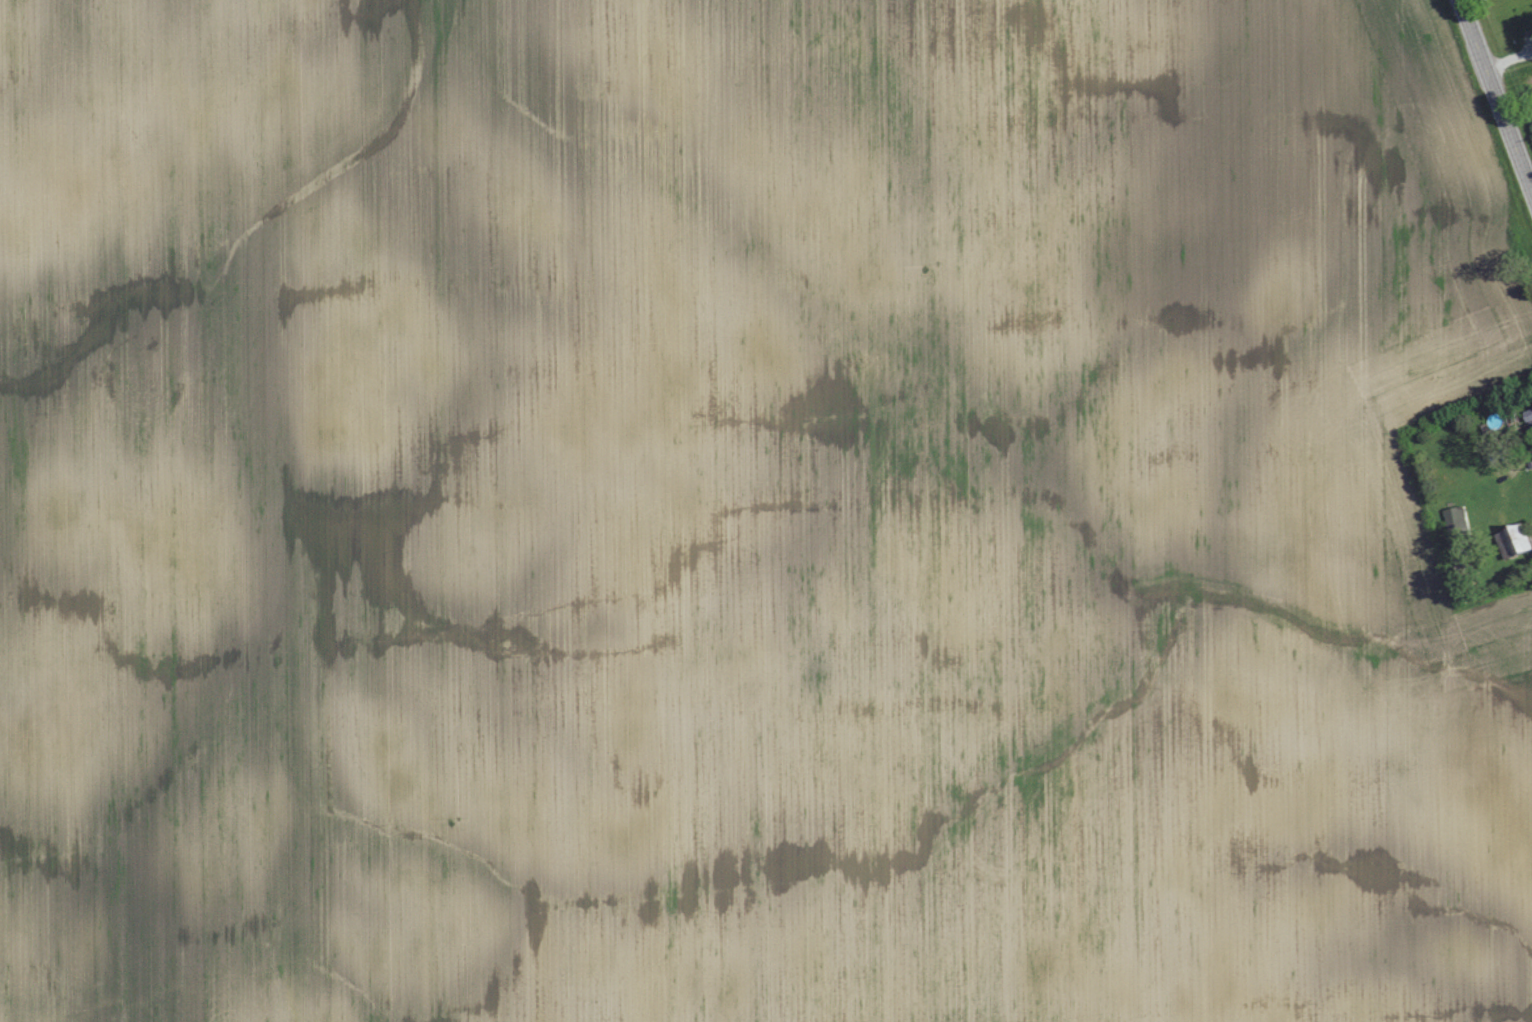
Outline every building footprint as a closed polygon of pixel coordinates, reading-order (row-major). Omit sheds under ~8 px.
[(1453,539),(1473,534),(1466,506),(1445,511),(1453,539)] [(1510,560),(1531,554),(1531,531),(1530,525),(1503,532),(1510,560)]
